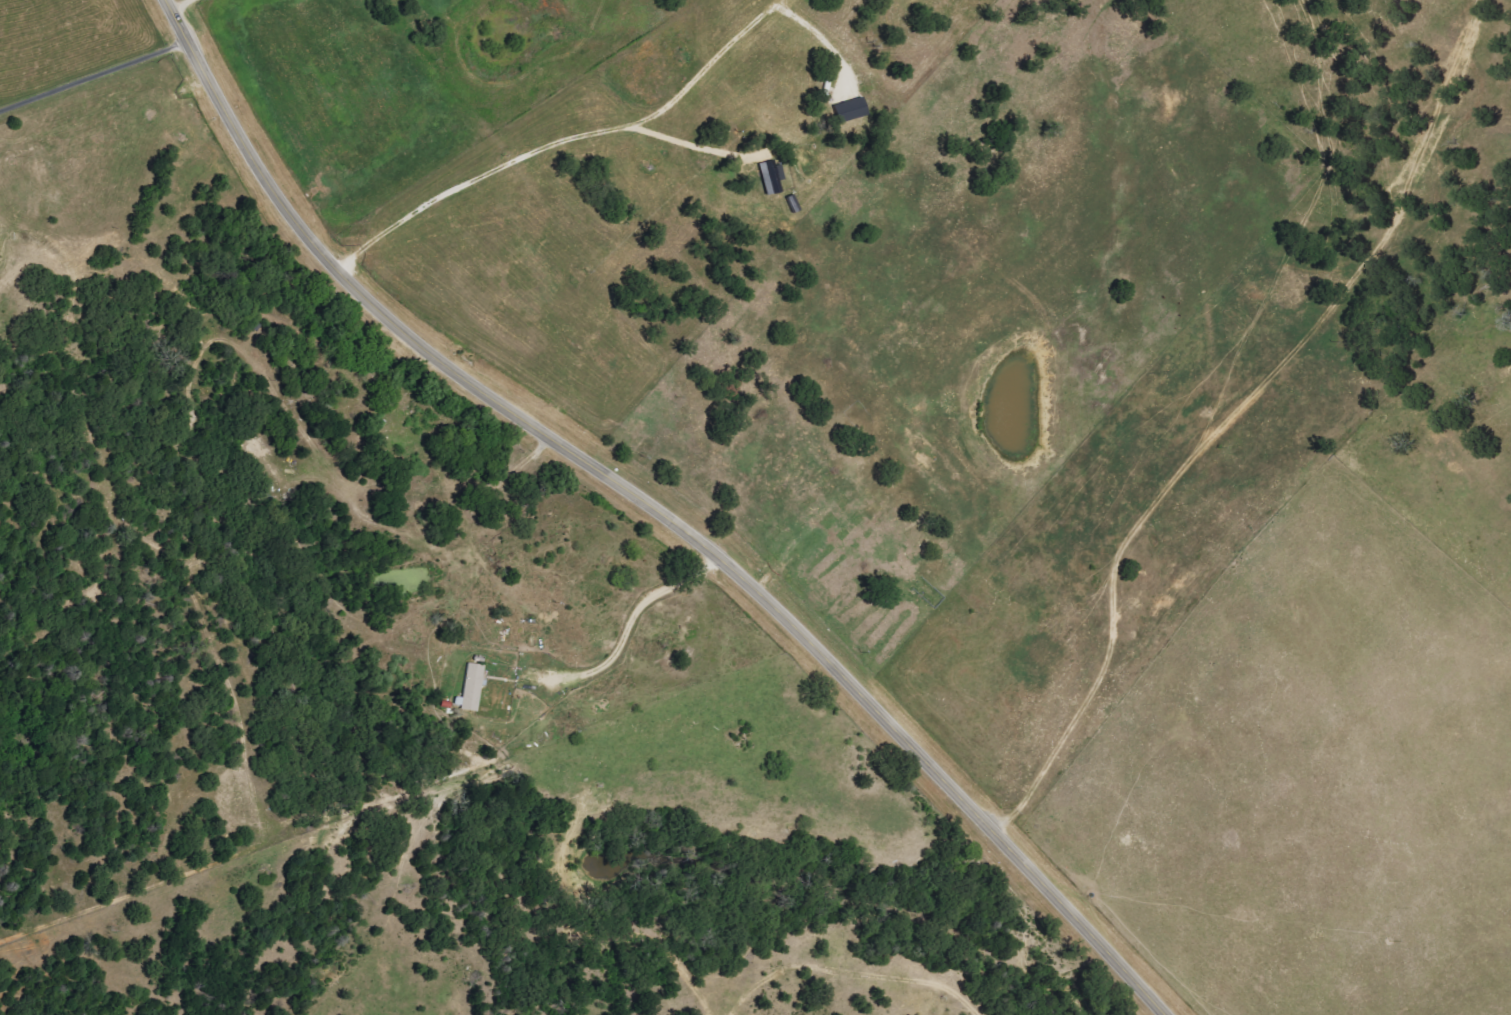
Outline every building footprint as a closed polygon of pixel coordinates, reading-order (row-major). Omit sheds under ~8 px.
[(865,116),(861,98),(832,104),(835,122),(865,116)] [(455,697),(453,707),(477,711),(483,665),(466,663),(461,698),(455,697)]
